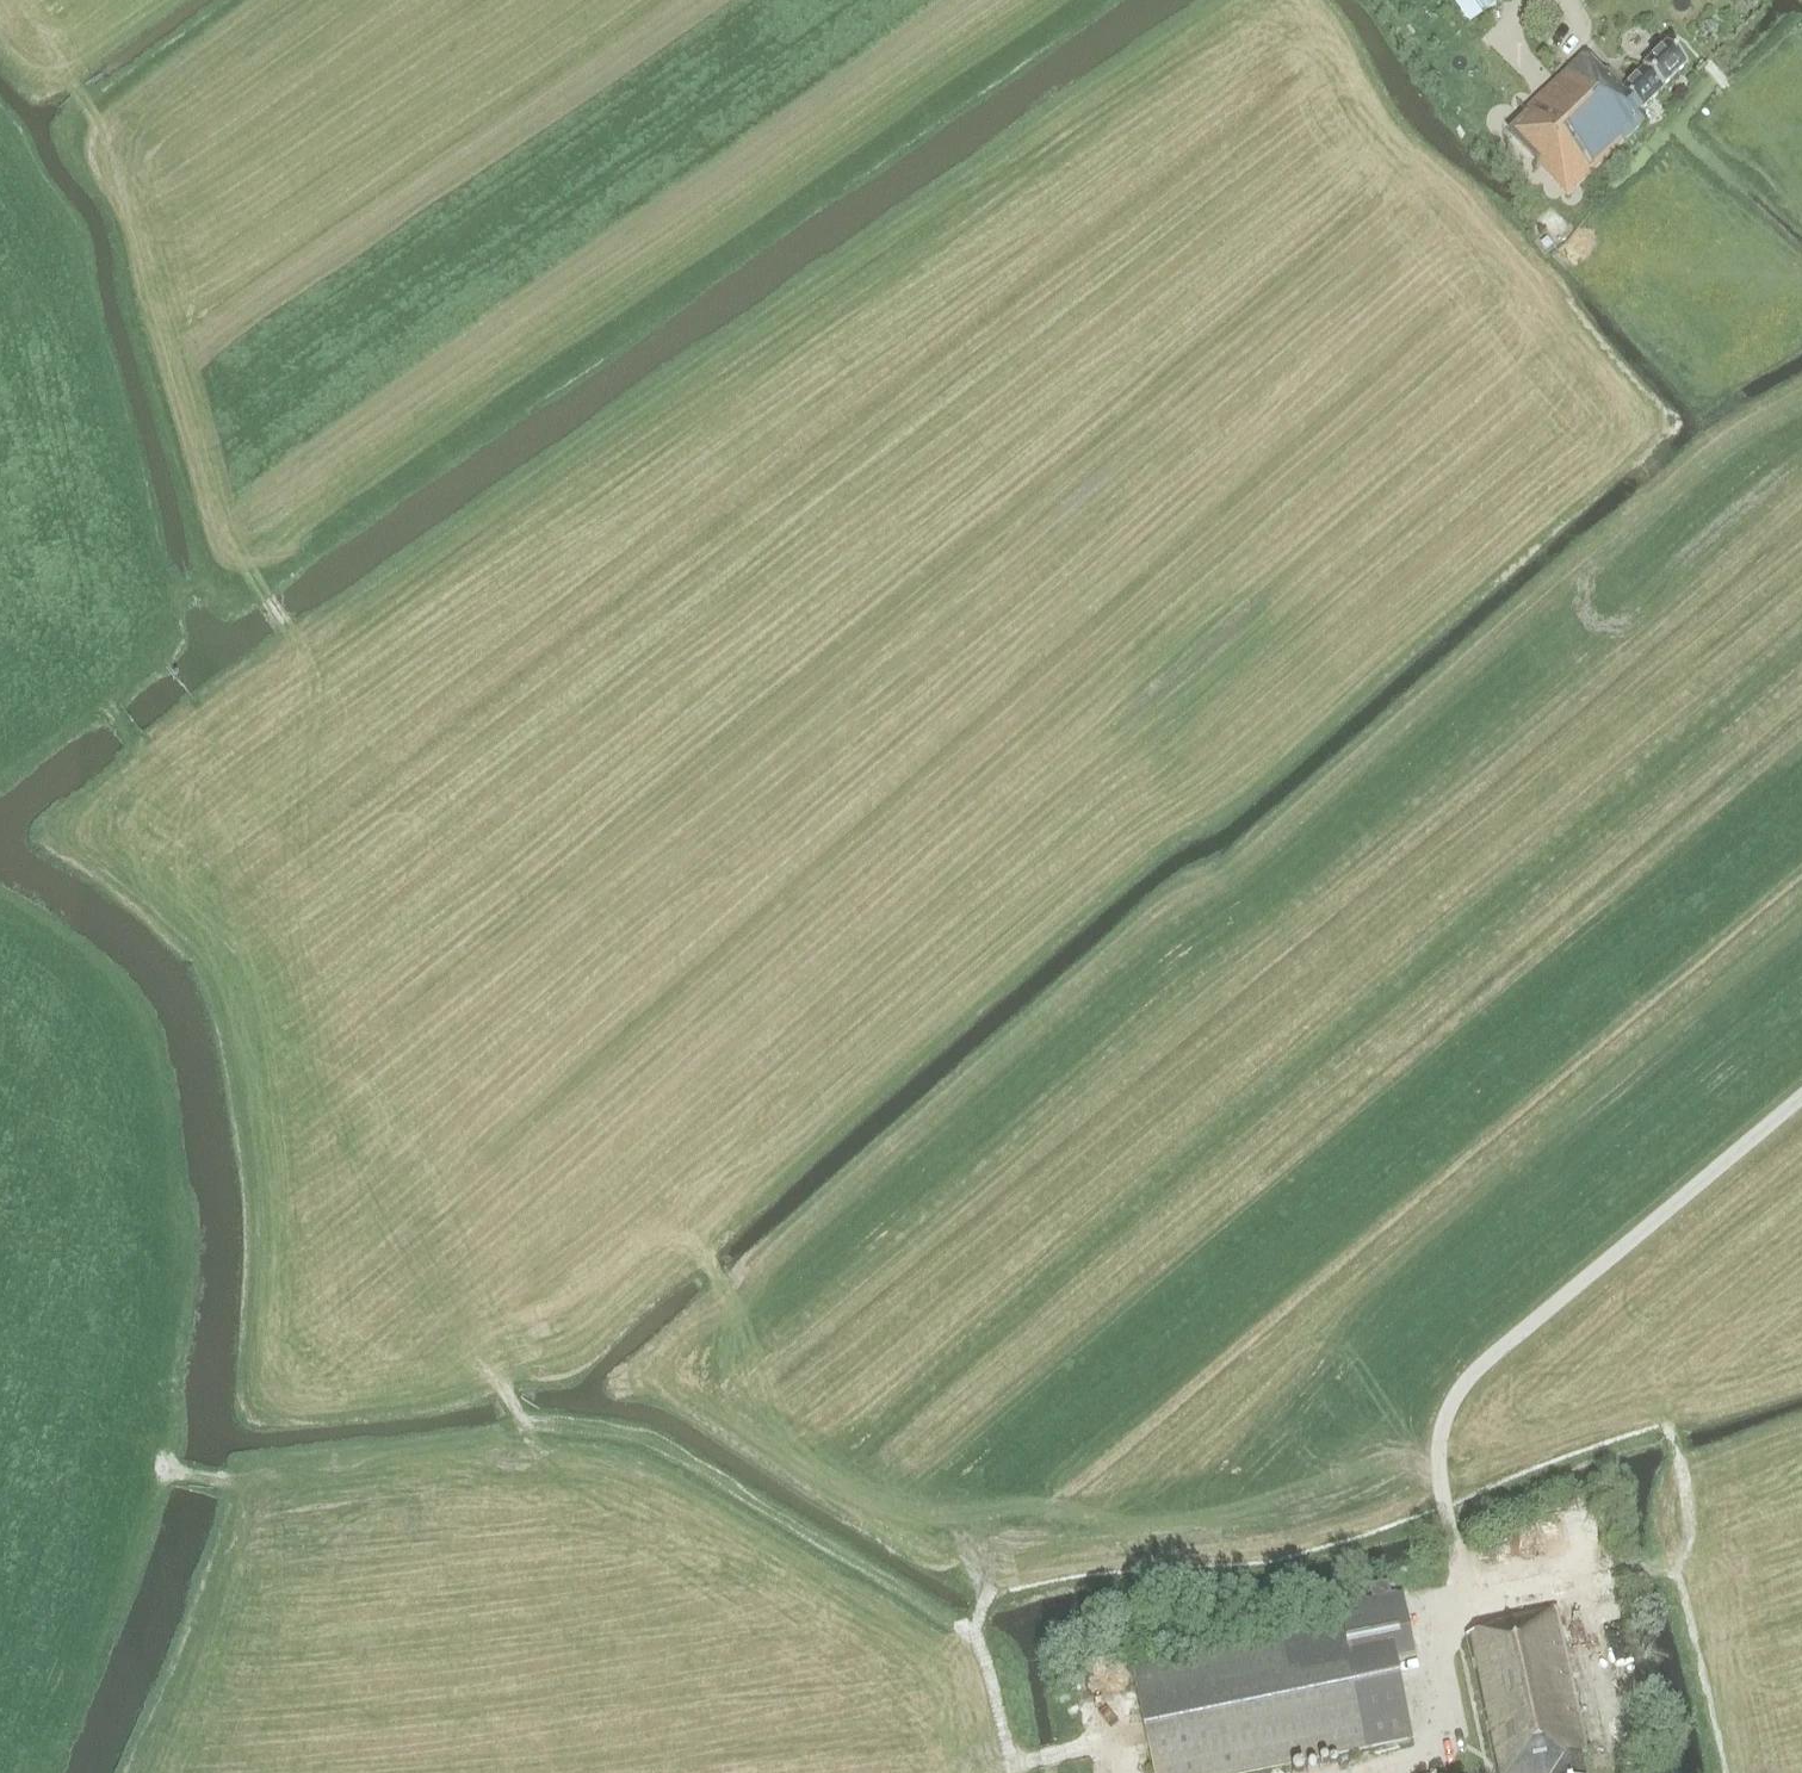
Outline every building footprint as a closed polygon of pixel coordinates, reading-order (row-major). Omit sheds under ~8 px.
[(1458,6),(1470,23),(1482,14),(1472,0),(1466,0),(1458,6)] [(1638,114),(1688,65),(1669,45),(1623,90),(1606,72),(1604,74),(1585,55),(1507,132),(1570,196),(1645,121),(1638,114)] [(1134,1670),(1155,1772),(1240,1772),(1413,1738),(1397,1657),(1417,1653),(1405,1594),(1343,1607),(1347,1625),(1134,1670)] [(1533,1613),(1490,1622),(1492,1630),(1468,1635),(1497,1772),(1586,1772),(1582,1753),(1588,1751),(1558,1607),(1533,1613)]
